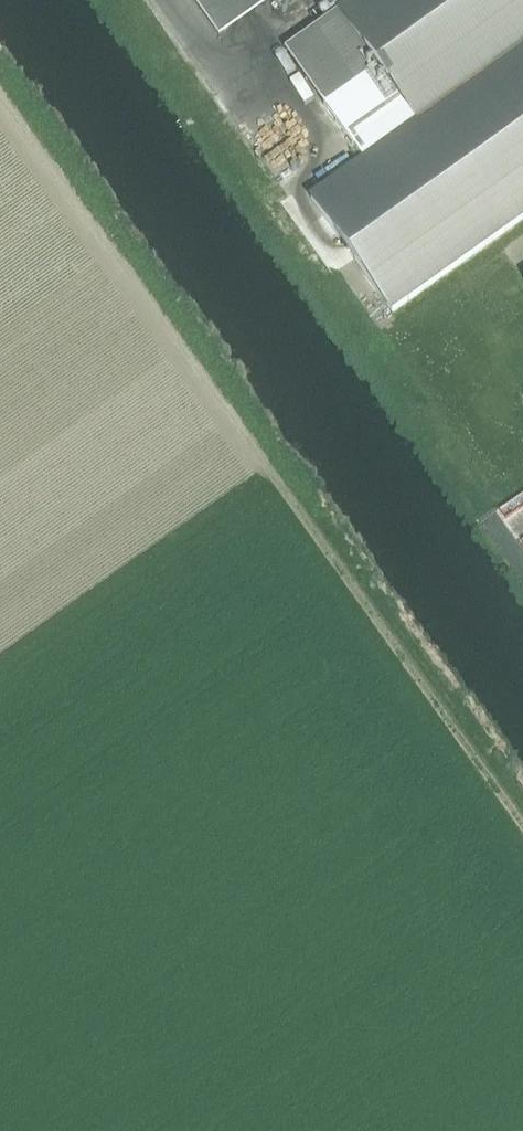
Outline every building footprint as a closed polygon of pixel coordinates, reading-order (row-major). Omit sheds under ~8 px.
[(393,313),(522,219),(522,0),(354,0),(339,11),(407,107),(353,146),(364,161),(311,199),(393,313)]
